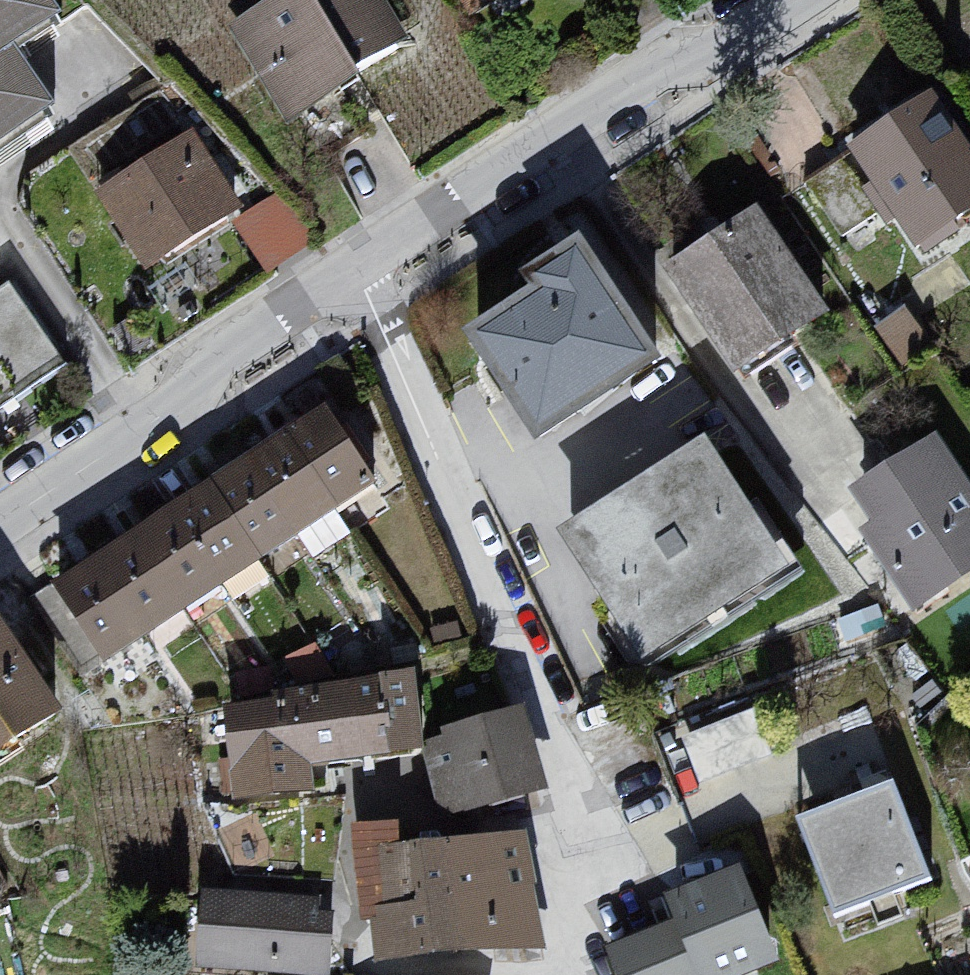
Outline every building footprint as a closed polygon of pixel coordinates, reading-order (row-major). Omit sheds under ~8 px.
[(31,64),(81,30),(61,0),(0,0),(0,84),(31,64)] [(287,133),(405,57),(374,0),(296,0),(227,36),(287,133)] [(470,30),(519,0),(452,0),(470,30)] [(77,124),(31,64),(0,84),(0,177),(77,124)] [(923,247),(969,217),(969,157),(931,98),(857,146),(923,247)] [(192,147),(96,203),(148,279),(240,220),(192,147)] [(761,208),(672,264),(743,375),(832,319),(761,208)] [(545,296),(476,340),(541,439),(662,361),(581,237),(529,271),(545,296)] [(8,351),(0,340),(0,357),(8,351)] [(326,420),(55,599),(108,666),(119,670),(376,489),(326,420)] [(854,489),(876,523),(868,527),(917,606),(969,570),(969,479),(943,436),(854,489)] [(794,566),(708,437),(563,533),(649,662),(794,566)] [(0,636),(0,772),(69,726),(6,632),(0,636)] [(418,680),(228,715),(244,811),(323,802),(318,775),(423,761),(418,680)] [(758,706),(688,725),(701,772),(771,752),(758,706)] [(426,747),(444,821),(552,795),(525,715),(426,747)] [(897,789),(798,825),(839,920),(930,886),(897,789)] [(524,840),(427,851),(441,963),(547,954),(524,840)] [(740,871),(673,898),(683,923),(614,950),(624,974),(741,974),(777,960),(740,871)] [(205,902),(200,974),(332,974),(327,904),(205,902)]
